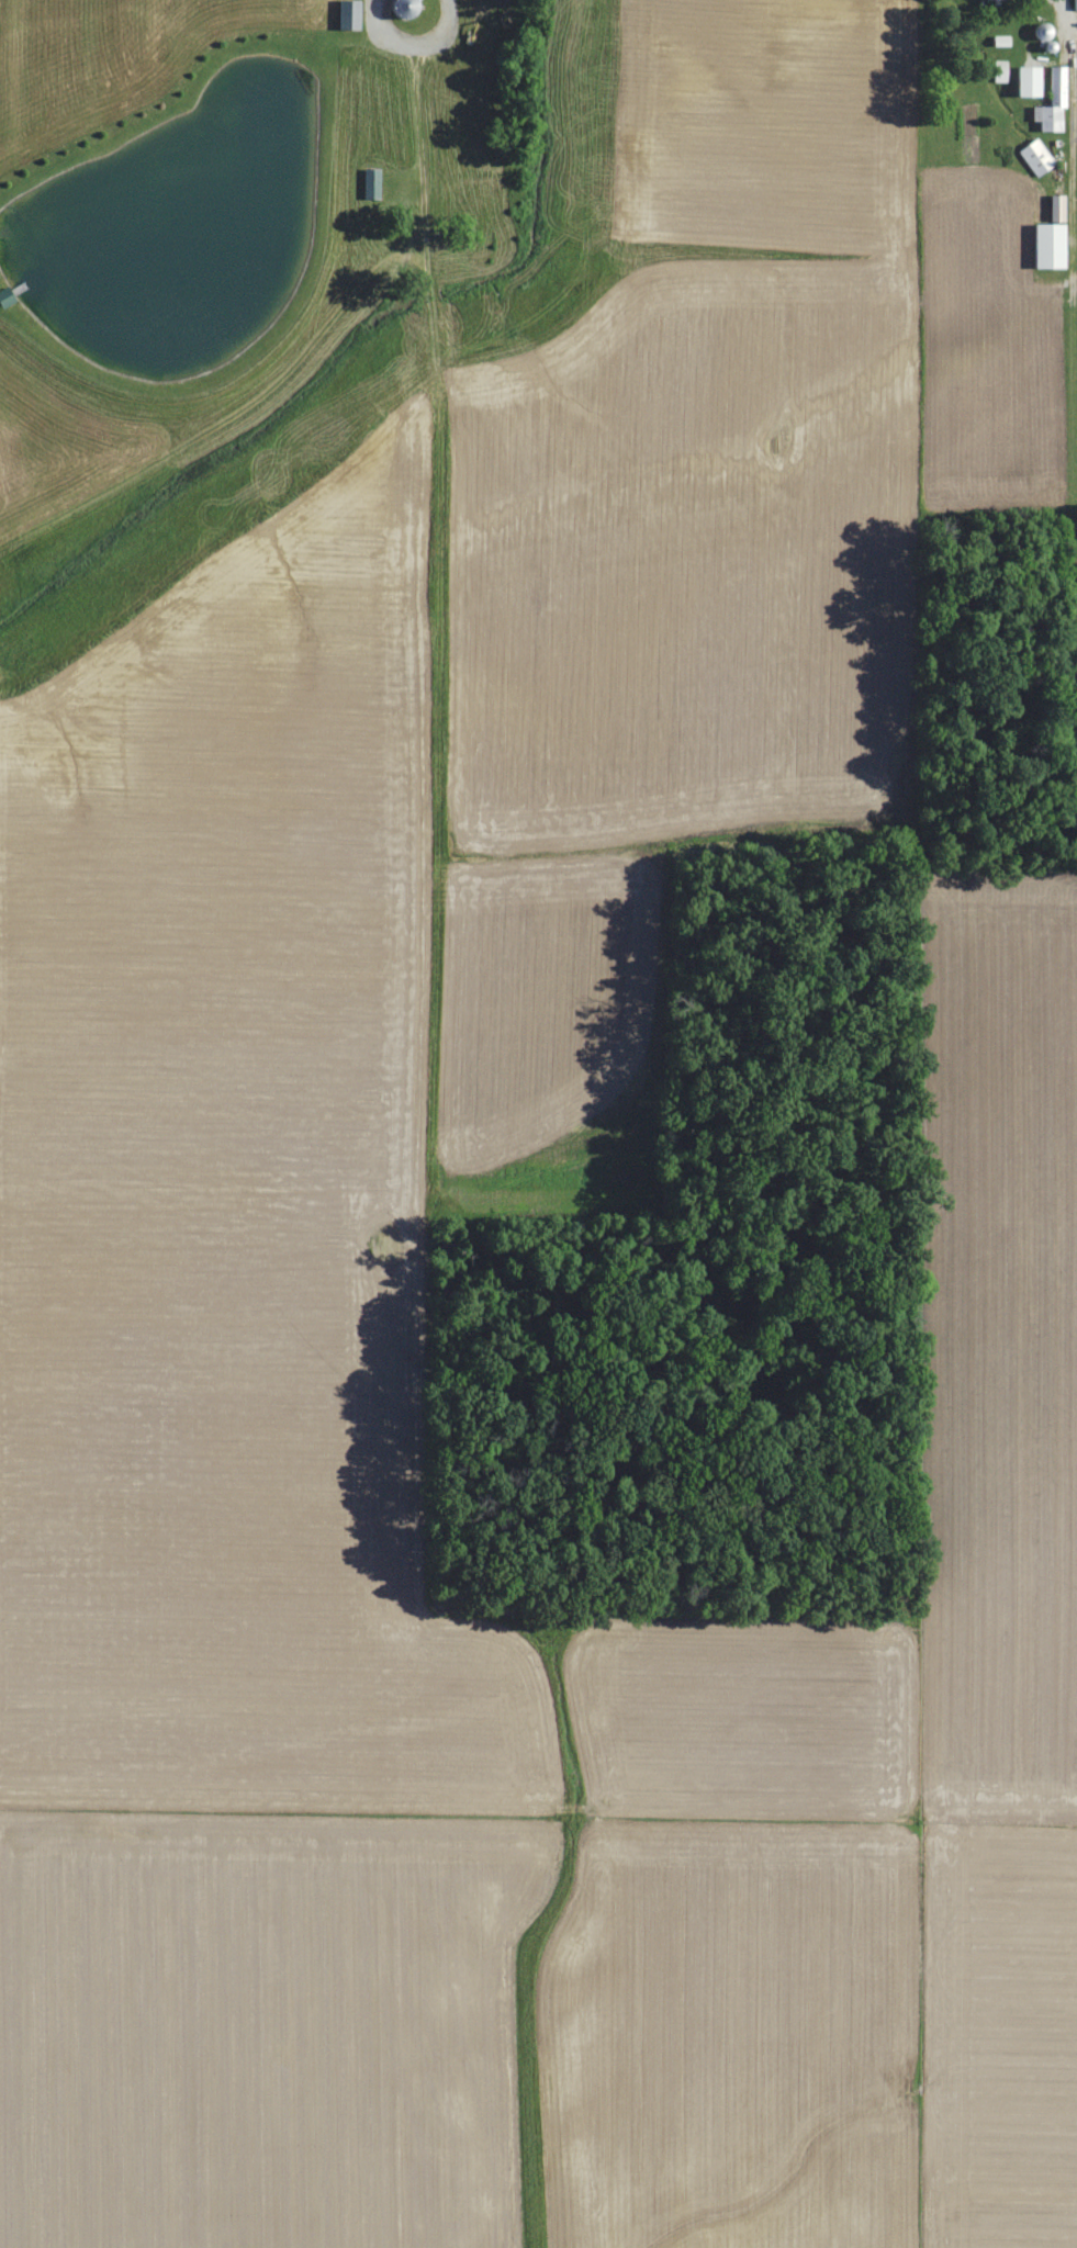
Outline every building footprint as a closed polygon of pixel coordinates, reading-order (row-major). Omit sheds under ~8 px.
[(338,29),(338,0),(359,0),(358,29),(338,29)] [(391,1),(391,0),(416,0),(417,4),(417,9),(415,13),(413,16),(408,19),(404,20),(400,20),(395,18),(392,14),(390,10),(390,5),(391,1)] [(991,82),(1006,83),(1007,62),(992,61),(991,82)] [(1012,97),(1038,98),(1039,68),(1013,67),(1012,97)] [(1064,68),(1047,67),(1047,108),(1030,108),(1030,122),(1038,122),(1038,132),(1057,132),(1057,109),(1064,109),(1064,68)] [(1034,178),(1053,164),(1035,138),(1015,152),(1034,178)] [(378,169),(361,170),(362,200),(379,199),(378,169)] [(1046,224),(1060,224),(1060,196),(1046,196),(1046,224)]
